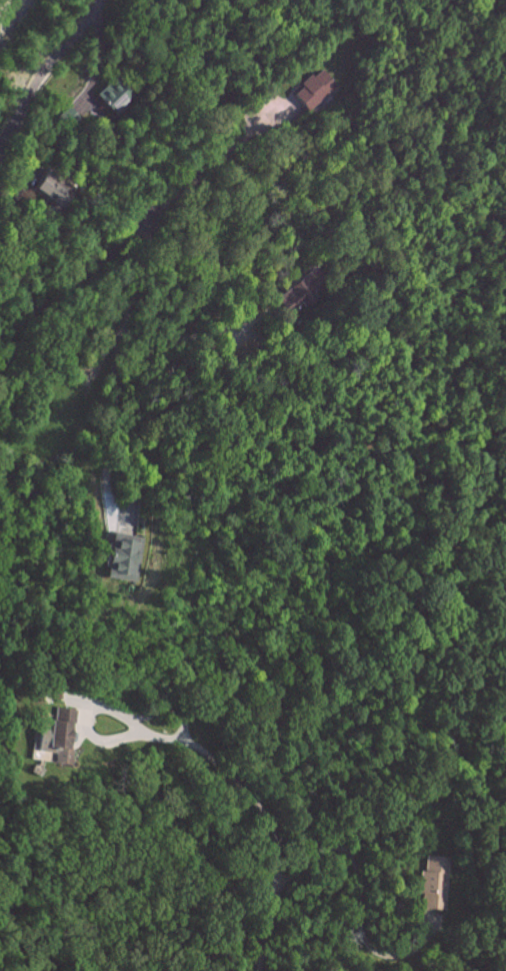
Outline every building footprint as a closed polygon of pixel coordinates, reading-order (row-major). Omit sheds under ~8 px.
[(86,103),(102,120),(131,93),(115,76),(86,103)] [(132,572),(137,540),(111,536),(105,576),(136,581),(138,573),(132,572)] [(39,718),(34,759),(69,763),(71,749),(68,748),(72,709),(54,706),(53,720),(39,718)] [(446,909),(447,856),(425,855),(424,871),(419,871),(418,908),(446,909)]
